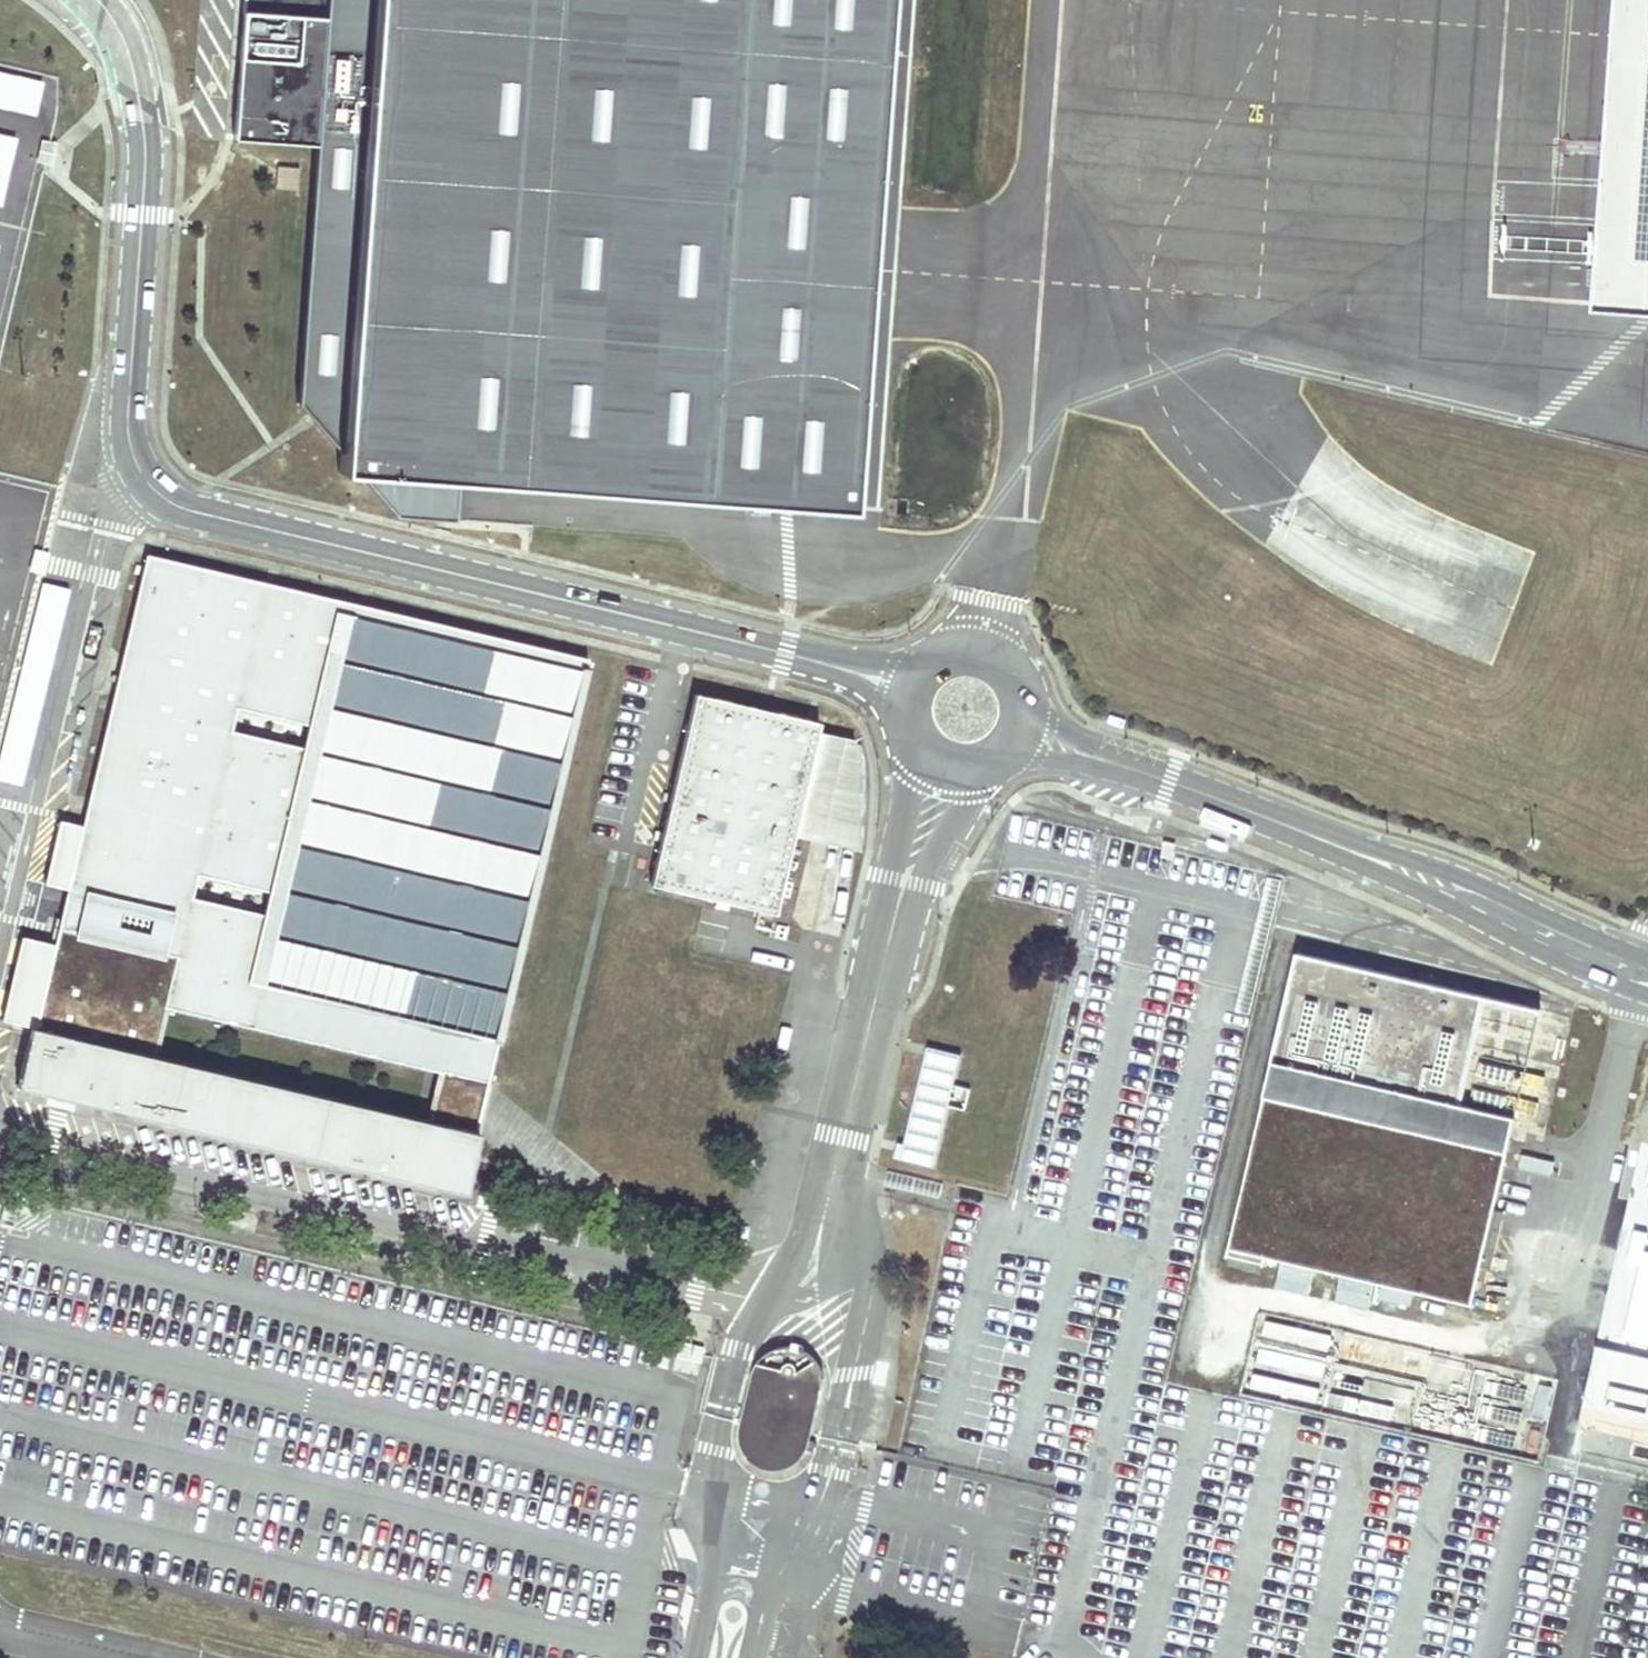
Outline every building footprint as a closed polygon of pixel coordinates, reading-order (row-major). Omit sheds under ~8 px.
[(234,61),(292,66),(295,20),(321,21),(323,0),(239,0),(234,61)] [(327,444),(359,0),(323,0),(321,21),(312,146),(294,406),(327,444)] [(327,444),(324,482),(369,486),(452,492),(788,517),(834,520),(874,0),(359,0),(327,444)] [(1605,304),(1647,307),(1647,0),(1627,0),(1605,304)] [(226,141),(312,146),(321,21),(295,20),(292,66),(234,61),(226,141)] [(47,138),(60,77),(0,65),(0,128),(47,138)] [(449,524),(452,492),(369,486),(387,518),(449,524)] [(149,549),(21,1086),(469,1192),(597,655),(149,549)] [(25,786),(70,588),(40,581),(0,756),(0,780),(25,786)] [(817,728),(819,718),(695,688),(647,883),(771,910),(789,831),(862,849),(855,737),(817,728)] [(1535,1002),(1288,944),(1222,1240),(1467,1301),(1535,1002)] [(941,1167),(957,1052),(922,1047),(907,1162),(941,1167)] [(1640,1141),(1572,1451),(1647,1467),(1647,1143),(1640,1141)] [(1542,1463),(1561,1379),(1260,1309),(1241,1394),(1542,1463)] [(757,1353),(745,1364),(732,1427),(746,1456),(775,1463),(801,1442),(817,1377),(805,1349),(772,1340),(757,1353)]
